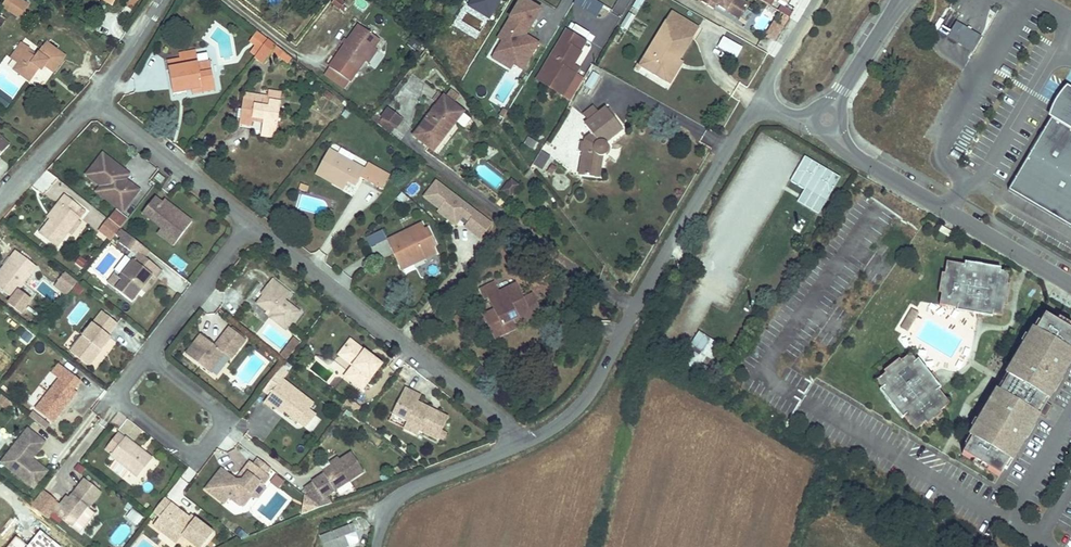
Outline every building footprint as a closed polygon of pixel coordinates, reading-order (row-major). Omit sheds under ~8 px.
[(6,6),(23,17),(30,6),(21,0),(11,0),(6,6)] [(135,11),(138,0),(126,0),(124,8),(135,11)] [(334,3),(343,10),(348,3),(343,0),(336,0),(334,3)] [(544,8),(532,0),(522,0),(501,35),(505,38),(501,46),(508,50),(502,59),(513,66),(516,61),(526,67),(542,40),(529,32),(526,30),(529,25),(532,27),(544,8)] [(704,6),(717,14),(720,10),(742,25),(751,10),(734,0),(708,0),(704,6)] [(763,6),(773,13),(781,0),(767,0),(763,6)] [(673,12),(643,62),(672,78),(680,65),(674,61),(688,35),(692,37),(698,26),(673,12)] [(0,19),(0,29),(3,30),(9,21),(2,16),(0,19)] [(973,49),(983,33),(958,19),(949,34),(973,49)] [(360,25),(332,64),(351,78),(364,61),(372,49),(380,39),(360,25)] [(269,36),(259,27),(253,35),(260,40),(258,43),(256,46),(260,48),(269,36)] [(454,27),(447,38),(461,46),(467,36),(454,27)] [(572,27),(547,68),(570,83),(579,69),(575,66),(586,49),(584,48),(590,38),(572,27)] [(776,49),(785,35),(775,29),(767,43),(776,49)] [(260,40),(253,35),(251,38),(258,43),(260,40)] [(284,47),(269,36),(260,48),(257,51),(265,57),(272,49),(279,54),(284,47)] [(743,52),(725,42),(720,50),(738,61),(743,52)] [(66,56),(48,43),(39,56),(38,59),(31,55),(32,52),(33,51),(25,45),(14,61),(22,66),(18,72),(34,83),(46,65),(56,72),(66,56)] [(367,63),(376,52),(372,49),(364,61),(367,63)] [(183,67),(170,69),(173,87),(190,84),(190,87),(201,86),(203,92),(215,91),(211,63),(199,64),(197,51),(181,53),(182,58),(183,67)] [(168,61),(170,69),(183,67),(182,58),(168,61)] [(351,78),(332,64),(327,70),(346,84),(351,78)] [(570,83),(547,68),(542,76),(566,90),(570,83)] [(592,72),(581,91),(593,97),(604,78),(592,72)] [(190,84),(173,87),(174,94),(191,92),(192,94),(203,92),(201,86),(190,87),(190,84)] [(265,95),(281,97),(282,90),(266,88),(265,95)] [(1068,88),(1051,117),(1070,129),(1070,90),(1068,88)] [(264,100),(265,95),(245,91),(244,94),(255,96),(255,99),(264,100)] [(441,92),(412,131),(432,147),(461,108),(441,92)] [(262,128),(275,131),(281,97),(265,95),(264,100),(255,99),(255,96),(244,94),(243,103),(253,104),(252,110),(265,113),(264,119),(262,128)] [(251,117),(252,110),(253,104),(243,103),(240,118),(251,120),(251,117)] [(576,169),(590,172),(593,150),(599,151),(602,151),(604,140),(603,136),(617,124),(603,104),(585,118),(592,128),(581,136),(576,169)] [(381,114),(393,123),(398,116),(387,106),(381,114)] [(251,117),(264,119),(265,113),(252,110),(251,117)] [(372,111),(370,115),(377,120),(379,117),(372,111)] [(377,120),(388,129),(393,123),(381,114),(379,117),(377,120)] [(463,130),(471,120),(464,115),(456,125),(463,130)] [(1051,117),(1008,189),(1070,227),(1070,129),(1051,117)] [(12,145),(0,134),(0,159),(12,145)] [(593,150),(590,172),(597,172),(599,151),(593,150)] [(542,171),(550,156),(540,151),(533,166),(542,171)] [(86,174),(102,186),(121,200),(116,207),(126,214),(143,192),(128,180),(124,177),(128,172),(103,153),(86,174)] [(379,192),(387,180),(365,167),(361,173),(327,154),(313,178),(328,187),(330,182),(342,189),(344,186),(352,189),(358,180),(361,182),(379,192)] [(805,157),(791,183),(804,190),(798,200),(821,212),(841,177),(805,157)] [(45,194),(57,179),(45,170),(34,185),(45,194)] [(161,174),(157,178),(162,183),(166,179),(161,174)] [(510,174),(507,178),(514,183),(517,179),(510,174)] [(514,183),(507,178),(501,186),(508,191),(514,183)] [(340,193),(342,189),(330,182),(328,187),(340,193)] [(426,199),(442,211),(443,211),(441,214),(458,228),(465,219),(471,223),(468,227),(476,233),(476,234),(483,240),(494,226),(438,183),(426,199)] [(121,200),(102,186),(97,192),(116,207),(121,200)] [(297,186),(295,193),(303,195),(304,188),(297,186)] [(66,198),(60,206),(62,208),(40,238),(57,251),(80,222),(76,219),(83,211),(66,198)] [(145,214),(165,229),(180,241),(195,223),(167,201),(164,204),(157,198),(145,214)] [(86,214),(83,211),(76,219),(80,222),(86,214)] [(110,222),(100,234),(112,243),(122,231),(110,222)] [(416,262),(419,269),(441,258),(437,250),(441,248),(432,231),(428,232),(424,225),(412,231),(414,236),(407,239),(405,235),(389,243),(394,253),(400,251),(402,257),(397,259),(402,269),(416,262)] [(938,232),(949,238),(952,232),(942,226),(938,232)] [(180,241),(165,229),(161,235),(176,247),(180,241)] [(134,304),(140,296),(136,293),(140,288),(144,291),(154,278),(158,281),(163,273),(146,260),(151,253),(128,236),(120,245),(138,259),(122,280),(124,281),(117,291),(134,304)] [(394,253),(397,259),(402,257),(400,251),(394,253)] [(2,281),(0,283),(0,291),(13,302),(39,270),(18,252),(12,260),(16,263),(2,281)] [(2,281),(16,263),(12,260),(0,275),(0,279),(2,281)] [(402,269),(406,276),(419,269),(416,262),(402,269)] [(946,262),(939,305),(978,312),(977,318),(983,319),(984,313),(1002,316),(1009,273),(991,270),(992,267),(965,263),(964,265),(946,262)] [(80,285),(67,275),(58,285),(72,296),(80,285)] [(144,291),(140,296),(144,299),(158,281),(154,278),(144,291)] [(273,284),(267,291),(269,293),(257,309),(273,320),(270,323),(284,333),(299,315),(285,304),(290,298),(273,284)] [(72,296),(58,285),(56,288),(69,299),(72,296)] [(516,325),(518,330),(540,321),(533,303),(524,306),(518,292),(490,303),(495,316),(484,320),(492,339),(503,334),(501,330),(516,325)] [(908,332),(919,314),(912,310),(901,328),(908,332)] [(104,314),(75,352),(92,366),(114,338),(110,335),(118,324),(104,314)] [(1005,376),(1008,377),(1006,380),(1002,377),(995,388),(1000,391),(999,392),(996,391),(992,398),(987,395),(967,427),(973,431),(969,437),(971,439),(962,454),(999,477),(1008,461),(1010,462),(1038,416),(1036,415),(1037,413),(1045,418),(1052,407),(1044,402),(1045,400),(1047,401),(1070,361),(1070,331),(1044,315),(1035,331),(1033,330),(1005,376)] [(492,339),(494,344),(516,335),(515,331),(518,330),(516,325),(501,330),(503,334),(492,339)] [(206,348),(208,345),(202,340),(188,358),(211,377),(225,359),(230,363),(246,342),(231,330),(216,350),(214,349),(212,352),(206,348)] [(710,337),(700,330),(690,345),(700,352),(710,337)] [(300,342),(293,336),(279,353),(285,358),(300,342)] [(355,367),(352,370),(349,374),(348,375),(352,378),(347,384),(361,394),(381,368),(372,361),(370,363),(365,359),(367,357),(350,344),(340,356),(355,367)] [(885,398),(902,418),(904,417),(915,431),(949,404),(938,390),(940,388),(934,380),(937,378),(933,372),(930,375),(923,367),(921,369),(910,354),(876,381),(887,396),(885,398)] [(3,373),(10,364),(0,356),(0,371),(3,373)] [(338,359),(352,370),(355,367),(340,356),(338,359)] [(79,377),(58,361),(51,370),(58,375),(24,419),(40,431),(50,418),(52,420),(76,389),(72,386),(79,377)] [(352,378),(348,375),(344,381),(347,384),(352,378)] [(272,413),(274,410),(276,407),(287,416),(300,426),(309,413),(314,407),(283,383),(264,408),(272,413)] [(405,410),(401,420),(408,423),(420,428),(419,432),(436,440),(446,414),(438,411),(436,414),(429,411),(431,408),(419,403),(421,398),(404,390),(397,406),(405,410)] [(0,395),(0,408),(6,412),(13,404),(0,395)] [(354,416),(360,407),(346,399),(341,408),(354,416)] [(393,417),(401,420),(405,410),(397,406),(393,417)] [(276,407),(274,410),(284,419),(287,416),(276,407)] [(316,418),(309,413),(300,426),(307,431),(316,418)] [(420,428),(408,423),(405,430),(404,431),(417,436),(419,432),(420,428)] [(35,452),(44,441),(28,428),(8,454),(20,464),(14,471),(36,488),(51,470),(39,461),(38,462),(31,456),(34,451),(35,452)] [(104,450),(111,454),(124,437),(118,432),(104,450)] [(150,456),(125,437),(124,437),(111,454),(110,455),(113,458),(107,466),(122,477),(128,469),(136,475),(150,456)] [(2,461),(14,471),(20,464),(8,454),(2,461)] [(341,463),(332,468),(324,473),(325,476),(315,482),(316,483),(323,496),(325,499),(327,498),(366,475),(355,455),(341,463)] [(258,457),(252,464),(266,474),(271,468),(258,457)] [(330,464),(332,468),(341,463),(339,459),(330,464)] [(219,468),(204,488),(222,502),(227,497),(239,506),(250,492),(258,483),(262,485),(268,476),(266,474),(252,464),(249,461),(242,470),(246,473),(242,480),(235,480),(219,468)] [(242,470),(235,480),(242,480),(246,473),(242,470)] [(285,481),(276,474),(271,481),(280,488),(285,481)] [(71,501),(68,498),(65,496),(58,504),(56,502),(43,492),(37,501),(33,506),(47,517),(51,512),(70,527),(84,509),(86,510),(100,492),(83,479),(72,494),(75,496),(71,501)] [(258,483),(250,492),(258,498),(265,488),(262,485),(258,483)] [(316,483),(307,488),(315,501),(311,503),(319,509),(331,505),(327,498),(325,499),(323,496),(316,483)] [(156,511),(162,516),(155,525),(163,531),(165,527),(180,540),(184,535),(199,546),(204,546),(215,533),(191,514),(189,516),(166,498),(156,511)] [(311,503),(306,499),(301,517),(319,509),(311,503)] [(132,509),(126,518),(138,527),(145,518),(132,509)] [(351,523),(320,536),(324,546),(344,546),(349,545),(345,534),(354,531),(351,523)] [(165,527),(163,531),(178,543),(180,540),(165,527)] [(246,533),(238,527),(234,532),(242,538),(246,533)] [(41,530),(28,545),(17,536),(7,546),(61,546),(41,530)]
